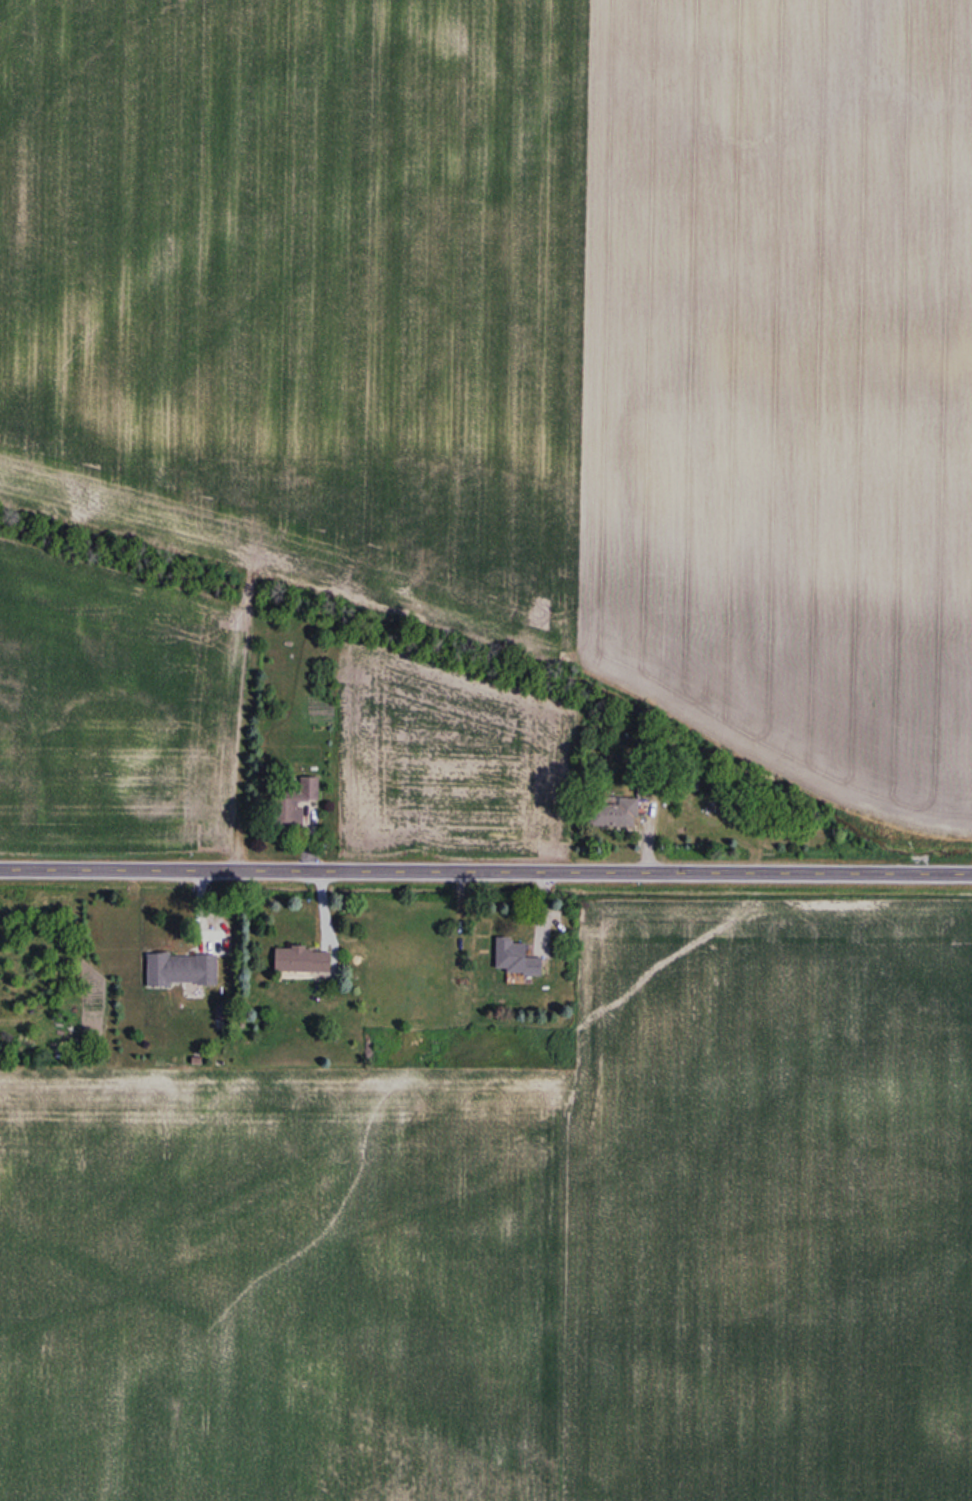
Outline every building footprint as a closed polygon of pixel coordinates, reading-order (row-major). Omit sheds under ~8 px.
[(320,775),(299,775),(299,786),(275,786),(275,826),(305,827),(305,800),(320,800),(320,775)] [(590,826),(639,826),(639,797),(620,797),(620,804),(590,804),(590,826)] [(527,943),(510,943),(510,935),(496,935),(496,969),(510,969),(510,962),(523,962),(523,975),(544,975),(544,957),(527,957),(527,943)] [(276,971),(331,971),(331,948),(276,948),(276,971)] [(218,985),(218,954),(148,954),(148,985),(218,985)]
